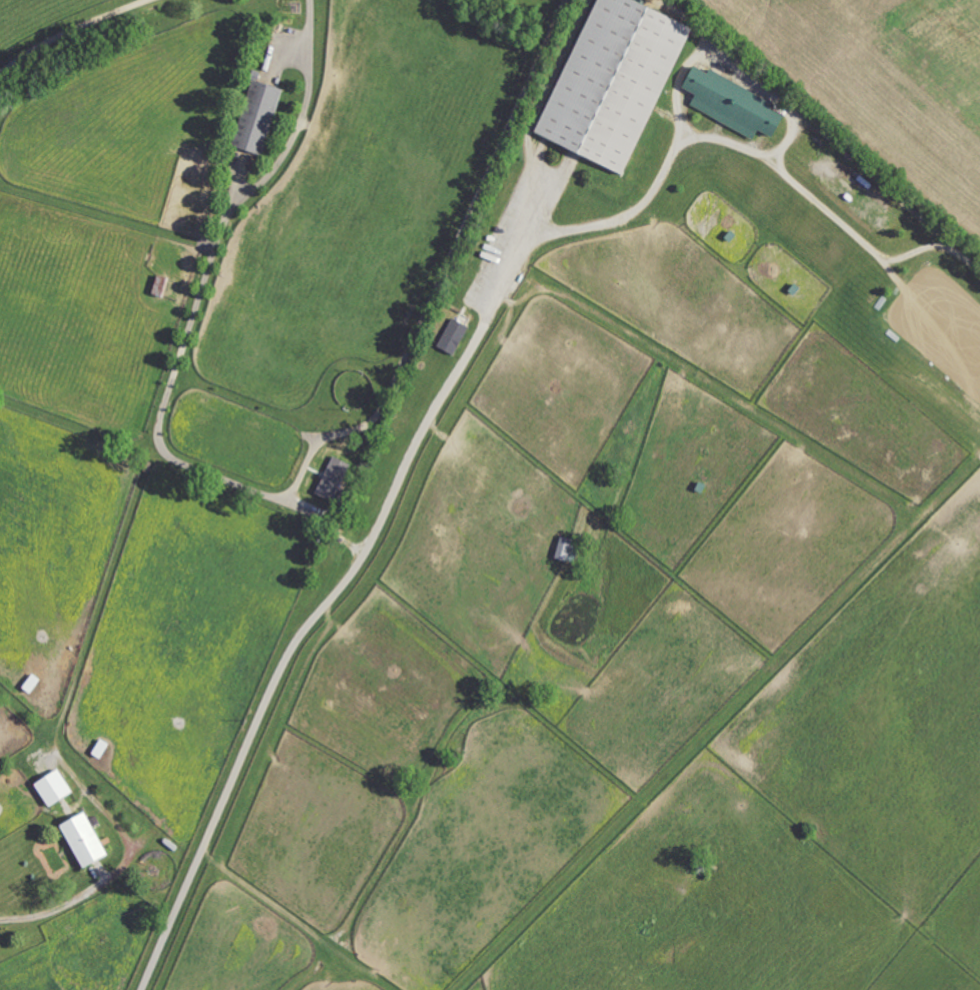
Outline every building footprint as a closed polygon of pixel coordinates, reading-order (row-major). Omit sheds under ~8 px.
[(649,5),(651,0),(598,0),(544,137),(636,173),(695,23),(649,5)] [(693,107),(758,140),(763,130),(779,138),(790,116),(776,109),(778,104),(700,64),(687,88),(700,94),(693,107)] [(283,87),(256,81),(251,102),(249,101),(238,148),(267,155),(283,87)] [(458,356),(472,327),(454,318),(440,348),(458,356)] [(572,561),(577,540),(564,537),(559,558),(572,561)] [(38,783),(51,808),(76,795),(63,770),(38,783)] [(112,857),(90,813),(64,825),(86,870),(112,857)]
